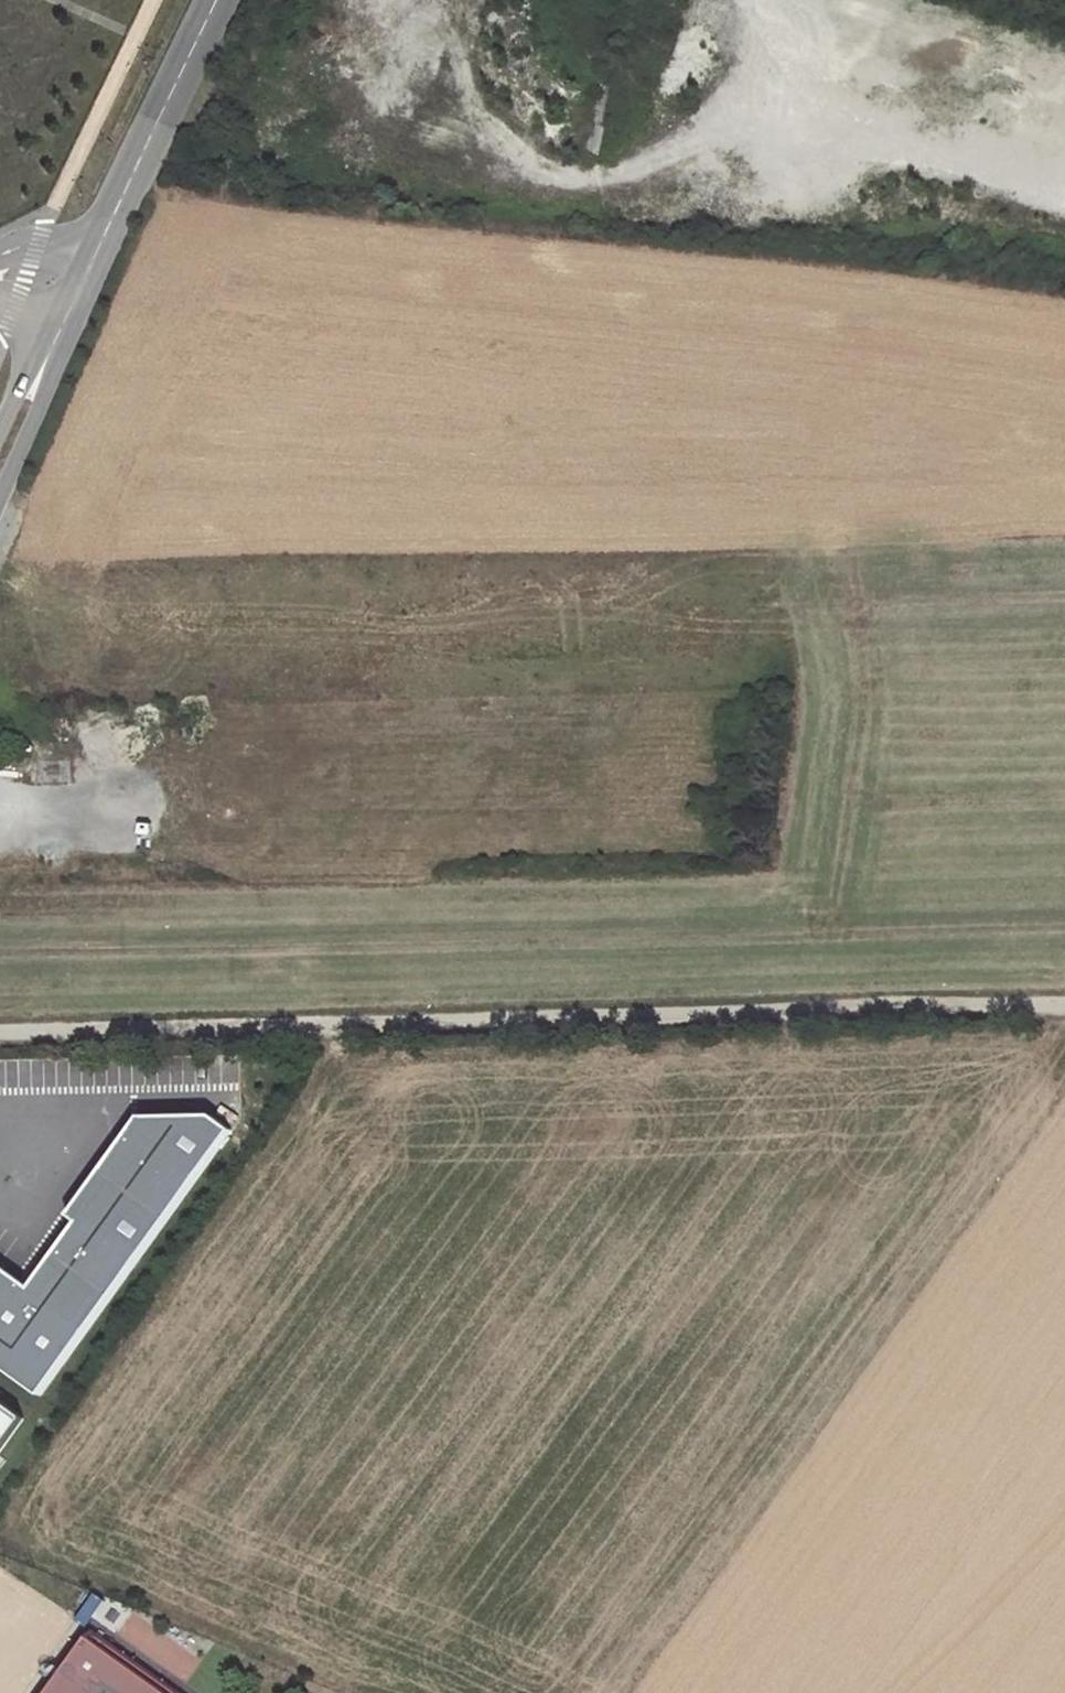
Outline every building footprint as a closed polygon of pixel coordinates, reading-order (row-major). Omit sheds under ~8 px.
[(37,1399),(228,1136),(206,1121),(133,1120),(59,1220),(70,1224),(23,1291),(0,1274),(0,1372),(37,1399)] [(24,1420),(0,1403),(0,1453),(24,1420)] [(95,1631),(51,1692),(183,1692),(95,1631)]
